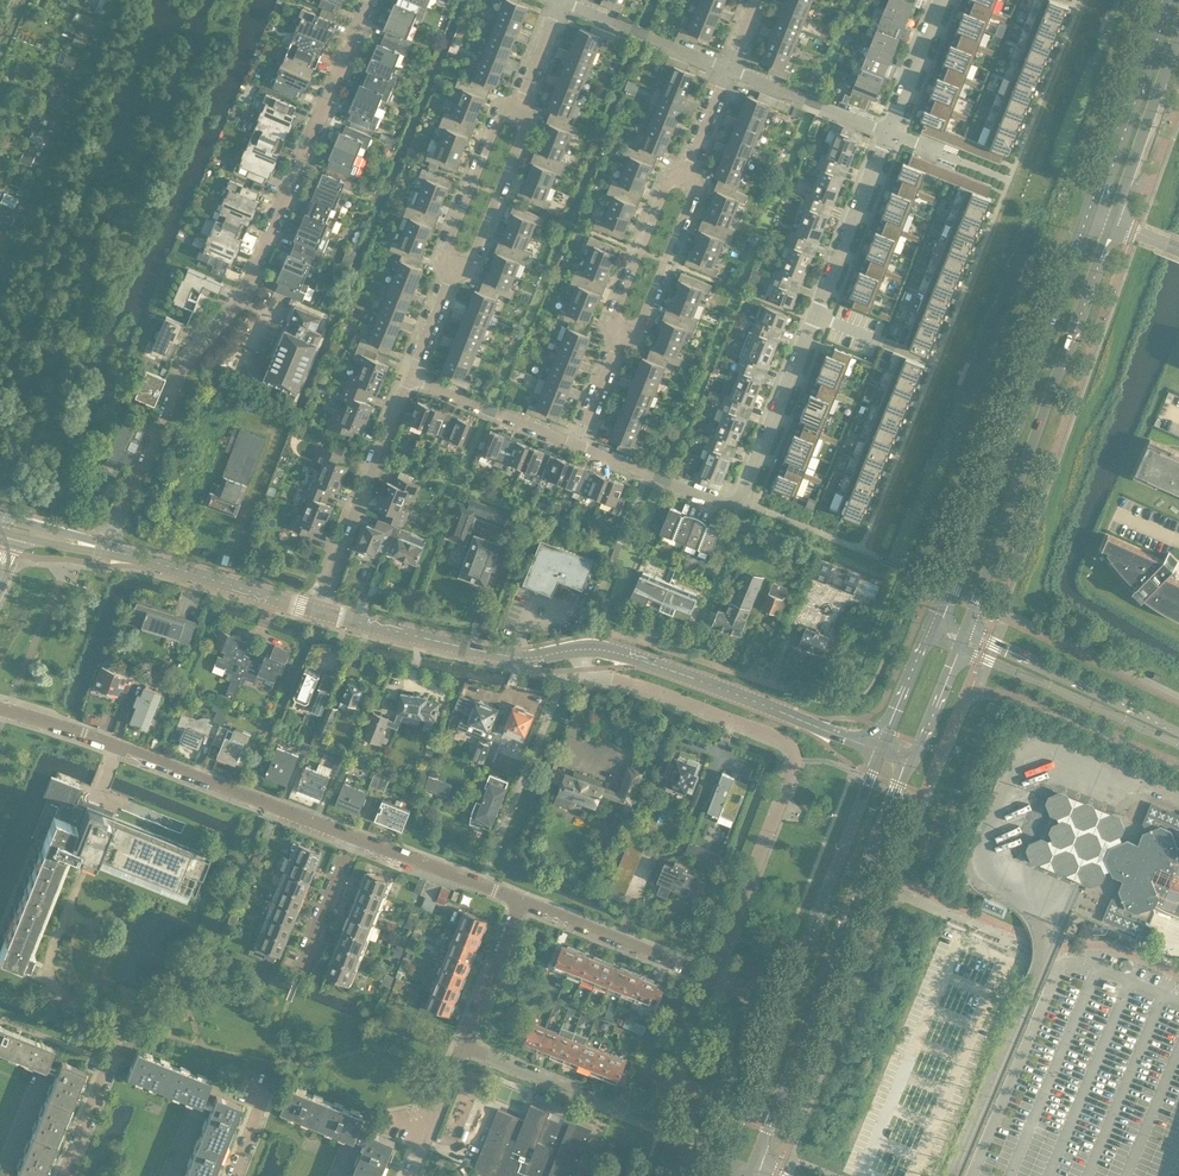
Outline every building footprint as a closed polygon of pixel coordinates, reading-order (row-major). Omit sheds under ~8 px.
[(336,12),(341,0),(307,0),(336,12)] [(398,3),(397,5),(396,5),(395,5),(394,5),(394,6),(393,6),(388,18),(411,27),(416,17),(422,19),(427,7),(410,0),(402,0),(400,4),(398,3)] [(499,11),(522,21),(528,7),(518,3),(520,0),(504,0),(499,11)] [(600,4),(620,12),(623,4),(617,2),(618,0),(602,0),(600,4)] [(697,3),(720,13),(721,9),(725,0),(698,0),(697,3)] [(776,8),(779,2),(775,0),(772,0),(770,6),(776,8)] [(803,0),(786,0),(784,4),(779,2),(776,8),(782,10),(783,7),(806,16),(811,3),(803,0)] [(886,6),(908,15),(913,3),(908,1),(908,0),(889,0),(886,6)] [(945,142),(960,148),(1000,164),(1002,160),(1004,153),(1009,155),(1013,143),(1015,138),(1020,127),(1022,122),(1027,110),(1028,106),(1033,94),(1035,89),(1040,78),(1042,73),(1046,61),(1048,57),(1053,45),(1055,40),(1059,29),(1061,24),(1066,12),(1068,8),(1068,6),(1064,4),(1056,1),(1057,0),(1036,0),(980,141),(978,140),(977,141),(963,136),(949,130),(949,131),(945,142)] [(972,6),(991,14),(992,11),(997,0),(974,0),(972,6)] [(720,13),(697,3),(692,17),(715,26),(719,16),(724,18),(727,12),(721,9),(720,13)] [(908,15),(886,6),(879,24),(895,31),(898,25),(903,28),(908,15)] [(964,11),(960,20),(985,30),(990,16),(991,14),(972,6),(969,13),(964,11)] [(783,7),(782,10),(778,20),(801,30),(806,16),(783,7)] [(296,25),(295,28),(327,42),(329,39),(326,37),(332,21),(303,8),(299,16),(302,17),(299,26),(296,25)] [(522,21),(499,11),(494,25),(517,34),(518,31),(522,21)] [(88,27),(92,16),(82,12),(78,23),(88,27)] [(733,14),(727,12),(724,18),(730,21),(733,14)] [(715,26),(692,17),(686,30),(680,27),(677,35),(697,43),(700,36),(709,40),(715,26)] [(411,27),(388,18),(386,25),(385,25),(385,26),(386,27),(386,28),(387,28),(386,30),(389,31),(386,38),(410,48),(413,40),(407,38),(411,27)] [(801,30),(778,20),(774,30),(772,34),(795,43),(801,30)] [(960,20),(957,29),(962,31),(959,39),(978,46),(979,44),(985,30),(960,20)] [(999,23),(995,33),(1002,35),(1006,25),(999,23)] [(895,31),(879,24),(872,42),(894,51),(899,39),(893,36),(895,31)] [(517,34),(494,25),(489,38),(512,47),(516,37),(521,39),(524,33),(518,31),(517,34)] [(580,28),(574,42),(597,51),(603,38),(608,40),(611,33),(592,25),(589,32),(580,28)] [(760,32),(765,35),(768,28),(762,26),(760,32)] [(327,42),(295,28),(293,31),(296,32),(289,48),(316,59),(323,43),(326,45),(327,42)] [(795,43),(772,34),(774,30),(768,28),(765,35),(771,37),(767,47),(790,56),(795,43)] [(84,48),(87,38),(75,33),(72,44),(84,48)] [(530,35),(524,33),(521,39),(527,42),(530,35)] [(620,45),(623,37),(611,33),(608,40),(620,45)] [(383,45),(381,44),(380,46),(379,45),(378,45),(377,46),(376,46),(376,47),(373,54),(396,64),(401,53),(406,56),(410,48),(386,38),(383,45)] [(512,47),(489,38),(483,51),(506,60),(508,57),(512,47)] [(951,44),(947,53),(971,63),(977,49),(978,46),(959,39),(956,46),(951,44)] [(597,51),(574,42),(570,52),(565,49),(562,56),(568,58),(569,55),(592,64),(597,51)] [(894,51),(872,42),(865,60),(881,67),(883,61),(889,63),(894,51)] [(556,54),(562,56),(565,49),(559,47),(556,54)] [(790,56),(767,47),(761,61),(771,64),(768,71),(788,79),(791,72),(785,69),(790,56)] [(316,59),(289,48),(283,64),(280,63),(278,66),(311,80),(312,77),(309,75),(316,59)] [(506,60),(483,51),(478,64),(501,74),(505,64),(511,66),(513,59),(508,57),(506,60)] [(73,67),(76,57),(66,53),(63,63),(73,67)] [(947,53),(944,62),(949,64),(946,72),(965,79),(966,77),(971,63),(947,53)] [(373,54),(368,65),(368,66),(368,67),(368,68),(369,68),(369,69),(370,69),(369,71),(372,72),(369,79),(392,89),(398,77),(392,74),(396,64),(373,54)] [(569,55),(568,58),(564,68),(587,77),(592,64),(569,55)] [(689,64),(669,56),(666,63),(672,66),(667,79),(690,88),(695,74),(686,70),(689,64)] [(513,59),(511,66),(516,68),(519,62),(513,59)] [(881,67),(865,60),(857,78),(880,87),(885,74),(879,72),(881,67)] [(501,74),(478,64),(470,84),(489,92),(491,86),(495,88),(501,74)] [(311,80),(278,66),(277,69),(280,70),(276,79),(273,77),(270,85),(300,98),(307,81),(310,83),(311,80)] [(587,77),(564,68),(560,78),(554,76),(551,82),(557,85),(558,81),(581,91),(587,77)] [(61,85),(65,76),(56,72),(52,81),(61,85)] [(938,77),(934,86),(958,96),(964,82),(965,79),(946,72),(943,79),(938,77)] [(546,80),(551,82),(554,76),(548,73),(546,80)] [(880,87),(857,78),(850,96),(853,97),(850,104),(864,110),(869,97),(875,99),(880,87)] [(359,87),(359,88),(355,97),(378,107),(381,98),(387,101),(392,89),(369,79),(366,86),(363,85),(363,86),(362,86),(361,86),(360,86),(359,87)] [(470,84),(458,79),(455,87),(461,89),(456,101),(478,111),(482,101),(485,102),(489,92),(470,84)] [(690,88),(667,79),(662,92),(684,101),(686,98),(690,88)] [(558,81),(557,85),(553,95),(576,104),(581,91),(558,81)] [(934,86),(930,95),(935,97),(932,104),(952,112),(953,110),(958,96),(934,86)] [(54,107),(59,94),(50,90),(45,103),(54,107)] [(684,101),(662,92),(656,105),(679,115),(683,105),(689,107),(691,100),(686,98),(684,101)] [(748,95),(742,109),(765,118),(770,105),(776,107),(779,100),(760,92),(757,99),(748,95)] [(259,110),(258,114),(291,127),(292,124),(289,123),(296,107),(266,94),(263,102),(266,103),(262,111),(259,110)] [(850,104),(853,97),(850,96),(845,94),(843,98),(842,101),(850,104)] [(551,110),(549,116),(568,124),(568,123),(576,104),(553,95),(547,109),(551,110)] [(378,107),(355,97),(351,106),(351,107),(351,108),(352,109),(353,110),(352,111),(354,113),(351,120),(375,130),(380,117),(374,115),(378,107)] [(697,103),(691,100),(689,107),(695,109),(697,103)] [(791,105),(779,100),(776,107),(788,112),(791,105)] [(478,111),(456,101),(450,114),(445,112),(442,119),(473,132),(477,122),(474,121),(478,111)] [(925,110),(921,119),(925,121),(935,125),(945,129),(951,114),(952,112),(932,104),(930,112),(925,110)] [(679,115),(656,105),(651,119),(674,128),(675,124),(679,115)] [(405,108),(403,114),(409,116),(411,110),(405,108)] [(760,131),(765,118),(742,109),(738,119),(732,117),(730,123),(735,126),(737,122),(760,131)] [(51,127),(55,116),(44,112),(40,123),(51,127)] [(291,127),(258,114),(257,116),(260,118),(253,134),(280,145),(287,129),(290,130),(291,127)] [(724,121),(730,123),(732,117),(727,114),(724,121)] [(568,124),(549,116),(545,126),(548,127),(544,137),(567,146),(572,133),(577,136),(580,128),(568,123),(568,124)] [(473,132),(442,119),(439,126),(445,129),(440,141),(463,150),(467,140),(469,141),(473,132)] [(674,128),(651,119),(646,132),(669,141),(673,131),(678,133),(681,127),(675,124),(674,128)] [(925,121),(921,132),(921,133),(927,135),(928,135),(929,135),(930,135),(931,134),(931,133),(935,125),(925,121)] [(737,122),(735,126),(731,136),(754,145),(760,131),(737,122)] [(837,132),(832,144),(853,152),(858,140),(848,136),(851,129),(836,123),(833,130),(837,132)] [(339,135),(338,136),(335,145),(357,154),(361,146),(367,149),(372,136),(349,126),(346,133),(343,132),(342,134),(341,134),(340,134),(339,134),(339,135)] [(687,129),(681,127),(678,133),(684,136),(687,129)] [(40,145),(44,135),(31,131),(28,141),(40,145)] [(646,132),(638,151),(638,152),(657,159),(659,153),(663,155),(669,141),(646,132)] [(280,145),(253,134),(246,150),(243,148),(242,152),(275,165),(276,162),(273,161),(280,145)] [(379,138),(393,144),(395,139),(381,134),(379,138)] [(749,158),(754,145),(731,136),(727,145),(722,143),(719,150),(725,152),(726,149),(749,158)] [(537,146),(533,156),(564,168),(567,161),(562,159),(567,146),(544,137),(540,147),(537,146)] [(458,161),(463,150),(440,141),(434,154),(429,152),(426,160),(430,161),(428,166),(430,167),(437,169),(439,165),(457,172),(461,162),(458,161)] [(713,147),(719,150),(722,143),(716,141),(713,147)] [(853,152),(832,144),(827,156),(823,154),(820,161),(836,168),(838,161),(848,165),(853,152)] [(363,157),(357,154),(335,145),(331,154),(331,155),(331,156),(331,157),(332,157),(332,158),(332,159),(334,160),(331,167),(355,177),(363,157)] [(657,159),(638,152),(638,151),(626,146),(623,154),(628,156),(623,169),(646,178),(650,168),(653,169),(657,159)] [(726,149),(725,152),(721,162),(744,171),(749,158),(726,149)] [(31,166),(35,156),(23,151),(19,161),(31,166)] [(275,165),(242,152),(241,154),(244,156),(240,164),(237,163),(234,171),(263,183),(270,167),(273,168),(275,165)] [(912,153),(908,164),(917,168),(918,168),(921,160),(921,159),(921,158),(920,157),(919,156),(913,153),(912,153)] [(564,168),(533,156),(529,166),(532,167),(528,177),(551,186),(556,173),(561,175),(564,168)] [(836,168),(820,161),(817,168),(821,170),(816,182),(838,191),(843,178),(833,174),(836,168)] [(719,177),(717,183),(736,191),(736,190),(744,171),(721,162),(715,176),(719,177)] [(830,507),(830,509),(843,514),(847,516),(862,522),(867,509),(869,504),(874,492),(875,487),(881,474),(882,470),(887,457),(889,452),(895,439),(896,435),(902,422),(903,417),(908,405),(910,400),(915,387),(917,383),(922,370),(924,365),(925,364),(921,362),(913,359),(914,355),(916,351),(924,354),(928,356),(929,354),(931,350),(936,337),(938,332),(943,320),(945,315),(950,302),(951,298),(957,285),(958,280),(964,267),(965,263),(971,250),(972,245),(977,233),(979,228),(984,215),(986,211),(991,198),(987,196),(990,189),(991,185),(992,185),(952,169),(937,163),(936,163),(932,174),(932,175),(945,180),(959,186),(959,187),(961,188),(899,342),(897,341),(896,343),(899,344),(897,348),(895,352),(893,351),(893,353),(895,354),(833,508),(830,507)] [(903,163),(898,176),(903,178),(900,185),(917,192),(918,190),(925,172),(925,171),(917,168),(908,164),(903,163)] [(350,189),(353,182),(355,177),(331,167),(328,174),(326,173),(325,175),(324,174),(323,175),(322,175),(321,176),(317,185),(340,195),(344,187),(350,189)] [(449,192),(453,181),(435,174),(437,169),(430,167),(428,171),(422,169),(419,176),(425,179),(419,191),(442,201),(446,191),(449,192)] [(646,178),(623,169),(618,182),(612,179),(610,187),(641,199),(645,189),(642,188),(646,178)] [(14,174),(10,183),(19,187),(23,178),(14,174)] [(546,199),(551,186),(528,177),(524,187),(521,186),(517,196),(548,209),(551,201),(546,199)] [(223,196),(222,199),(255,213),(256,210),(253,209),(260,192),(230,180),(227,187),(230,189),(226,197),(223,196)] [(838,191),(816,182),(811,194),(807,193),(805,200),(820,206),(823,199),(833,203),(838,191)] [(736,191),(717,183),(713,193),(716,194),(712,204),(734,214),(740,201),(745,203),(748,195),(736,190),(736,191)] [(340,195),(317,185),(313,194),(313,195),(313,196),(314,197),(314,198),(315,198),(314,200),(317,201),(314,208),(338,218),(343,206),(337,203),(340,195)] [(892,191),(887,203),(909,212),(916,194),(917,192),(900,185),(897,193),(892,191)] [(641,199),(610,187),(607,194),(612,196),(607,209),(630,218),(634,208),(637,209),(641,199)] [(917,192),(916,194),(925,198),(927,193),(918,190),(917,192)] [(442,201),(419,191),(414,204),(409,202),(406,209),(437,222),(441,212),(438,211),(442,201)] [(6,193),(2,203),(13,207),(17,198),(6,193)] [(927,193),(925,198),(933,201),(934,199),(935,197),(927,193)] [(255,213),(222,199),(220,202),(223,203),(217,219),(243,231),(250,215),(253,216),(255,213)] [(820,206),(805,200),(802,207),(806,208),(801,220),(823,229),(828,216),(818,212),(820,206)] [(887,203),(882,215),(887,217),(884,225),(901,232),(902,230),(909,212),(887,203)] [(705,213),(701,223),(732,236),(735,229),(729,226),(734,214),(712,204),(707,214),(705,213)] [(512,217),(508,227),(531,236),(536,223),(541,225),(544,218),(513,205),(509,216),(512,217)] [(329,238),(338,218),(314,208),(311,215),(308,214),(308,215),(307,215),(306,215),(305,216),(304,217),(300,226),(329,238)] [(437,222),(406,209),(403,216),(409,218),(404,231),(426,240),(430,230),(433,231),(437,222)] [(630,218),(607,209),(602,221),(596,219),(593,227),(625,239),(629,229),(626,228),(630,218)] [(5,227),(9,218),(0,214),(0,225),(5,227)] [(243,231),(217,219),(210,235),(207,234),(206,237),(238,251),(240,248),(237,247),(243,231)] [(823,229),(801,220),(796,233),(792,231),(789,238),(805,244),(807,238),(817,242),(823,229)] [(732,236),(701,223),(697,233),(700,234),(696,244),(719,253),(724,240),(729,243),(732,236)] [(876,231),(871,243),(893,252),(900,234),(901,232),(884,225),(881,233),(876,231)] [(320,259),(329,238),(300,226),(296,235),(296,236),(296,237),(296,238),(297,238),(298,239),(297,241),(300,242),(297,249),(320,259)] [(501,236),(497,246),(528,258),(531,251),(526,249),(531,236),(508,227),(504,237),(501,236)] [(901,232),(900,234),(909,238),(911,233),(902,230),(901,232)] [(426,240),(404,231),(398,244),(393,242),(390,249),(402,254),(421,261),(425,252),(422,250),(426,240)] [(911,233),(909,238),(918,241),(918,239),(919,237),(911,233)] [(592,246),(587,259),(610,268),(614,258),(617,259),(621,248),(590,236),(587,244),(592,246)] [(226,272),(234,253),(237,254),(238,251),(206,237),(204,240),(207,241),(204,250),(201,249),(197,256),(214,264),(213,266),(211,272),(219,275),(221,270),(226,272)] [(805,244),(789,238),(786,245),(790,247),(786,259),(807,267),(812,255),(802,251),(805,244)] [(871,243),(866,255),(871,257),(868,265),(885,272),(886,269),(893,252),(871,243)] [(713,266),(719,253),(696,244),(691,254),(689,253),(685,264),(716,276),(719,268),(713,266)] [(528,258),(497,246),(493,255),(496,256),(492,267),(515,276),(520,263),(525,265),(528,258)] [(287,257),(287,258),(283,267),(306,276),(309,268),(315,271),(320,259),(297,249),(294,256),(291,254),(291,256),(290,256),(289,256),(288,256),(288,257),(287,257)] [(402,254),(394,273),(417,283),(423,269),(419,267),(421,261),(402,254)] [(343,260),(341,265),(350,269),(353,263),(343,259),(343,260)] [(610,268),(587,259),(582,271),(576,269),(574,276),(605,289),(609,279),(606,278),(610,268)] [(807,267),(786,259),(781,271),(777,269),(774,276),(789,283),(792,276),(802,280),(807,267)] [(860,271),(855,283),(877,292),(884,274),(885,272),(868,265),(865,273),(860,271)] [(306,276),(283,267),(279,276),(279,277),(279,278),(279,279),(280,279),(281,280),(280,281),(282,282),(279,290),(303,300),(306,292),(300,289),(306,276)] [(485,276),(481,285),(500,293),(500,294),(512,298),(515,291),(510,288),(515,276),(492,267),(488,277),(485,276)] [(754,267),(750,278),(758,282),(762,270),(754,267)] [(201,292),(204,286),(220,292),(223,284),(188,269),(185,278),(183,277),(174,299),(175,300),(174,302),(194,310),(197,301),(190,298),(193,292),(191,291),(194,286),(201,292)] [(885,272),(884,274),(893,278),(895,273),(886,269),(885,272)] [(417,283),(394,273),(389,287),(412,296),(413,293),(417,283)] [(680,284),(675,294),(698,303),(704,291),(709,293),(712,285),(681,273),(677,283),(680,284)] [(895,273),(893,278),(902,281),(902,279),(903,276),(895,273)] [(605,289),(574,276),(571,283),(576,286),(571,298),(594,308),(598,297),(601,299),(605,289)] [(789,283),(774,276),(771,283),(775,285),(770,298),(791,306),(797,293),(787,289),(789,283)] [(855,283),(850,295),(855,297),(852,305),(869,312),(877,292),(855,283)] [(475,290),(469,304),(492,313),(500,294),(500,293),(481,285),(479,291),(475,290)] [(329,287),(326,294),(332,296),(335,290),(329,287)] [(412,296),(389,287),(384,300),(406,309),(410,299),(416,302),(419,295),(413,293),(412,296)] [(669,303),(665,313),(696,325),(699,318),(693,316),(698,303),(675,294),(671,304),(669,303)] [(425,297),(419,295),(416,302),(422,304),(425,297)] [(594,308),(571,298),(566,311),(560,309),(557,317),(569,322),(570,321),(589,329),(593,319),(590,318),(594,308)] [(406,309),(384,300),(378,313),(401,322),(402,319),(406,309)] [(492,313),(469,304),(465,314),(460,311),(457,318),(463,320),(464,317),(487,326),(492,313)] [(782,329),(788,315),(762,305),(757,318),(754,325),(770,331),(772,325),(782,329)] [(265,378),(297,392),(323,333),(316,330),(321,317),(295,306),(289,322),(288,322),(285,329),(286,329),(265,378)] [(451,316),(457,318),(460,311),(454,309),(451,316)] [(882,312),(880,316),(889,320),(891,315),(882,312)] [(401,322),(378,313),(373,326),(396,336),(400,326),(405,328),(408,321),(402,319),(401,322)] [(664,324),(660,334),(682,343),(688,330),(693,333),(696,325),(665,313),(661,323),(664,324)] [(182,337),(178,336),(184,323),(167,315),(161,329),(159,329),(158,330),(157,332),(156,333),(156,335),(156,337),(157,339),(151,352),(163,357),(170,341),(171,341),(171,342),(172,342),(173,343),(174,343),(175,343),(175,342),(176,342),(180,343),(182,337)] [(464,317),(463,320),(459,330),(482,339),(487,326),(464,317)] [(414,324),(408,321),(405,328),(411,330),(414,324)] [(570,321),(569,322),(562,341),(585,350),(590,336),(586,335),(589,329),(570,321)] [(777,342),(767,338),(770,331),(754,325),(751,332),(749,331),(744,343),(772,355),(777,342)] [(396,336),(373,326),(368,340),(362,337),(359,345),(378,353),(381,346),(390,350),(396,336)] [(482,339),(459,330),(455,340),(449,338),(446,344),(452,347),(453,343),(476,353),(482,339)] [(653,343),(649,353),(668,360),(668,361),(680,366),(683,358),(677,356),(682,343),(660,334),(655,344),(653,343)] [(440,342),(446,344),(449,338),(443,335),(440,342)] [(585,350),(562,341),(556,354),(579,363),(581,360),(585,350)] [(453,343),(452,347),(448,357),(471,366),(476,353),(453,343)] [(767,367),(772,355),(744,343),(740,356),(742,357),(739,363),(754,370),(757,363),(767,367)] [(375,360),(378,353),(359,345),(353,358),(364,362),(361,369),(383,378),(388,365),(375,360)] [(827,354),(822,366),(844,375),(852,354),(835,347),(835,348),(832,356),(827,354)] [(643,357),(637,371),(660,380),(668,361),(668,360),(649,353),(647,359),(643,357)] [(579,363),(556,354),(551,367),(574,377),(578,367),(584,369),(586,362),(581,360),(579,363)] [(452,374),(449,381),(469,389),(472,381),(466,379),(471,366),(448,357),(442,370),(452,374)] [(592,365),(586,362),(584,369),(590,371),(592,365)] [(752,376),(754,370),(739,363),(736,370),(740,372),(735,384),(757,393),(762,380),(752,376)] [(822,366),(817,378),(822,380),(819,388),(836,395),(837,392),(844,375),(822,366)] [(574,377),(551,367),(546,381),(569,390),(570,386),(574,377)] [(378,391),(383,378),(361,369),(358,376),(352,374),(348,382),(344,380),(342,385),(347,386),(367,395),(370,388),(378,391)] [(134,397),(153,405),(165,378),(145,370),(134,397)] [(660,380),(637,371),(633,381),(627,379),(625,385),(630,388),(632,384),(655,393),(660,380)] [(619,383),(625,385),(627,379),(622,376),(619,383)] [(569,390),(546,381),(540,394),(563,403),(567,393),(573,395),(576,389),(570,386),(569,390)] [(632,384),(630,388),(626,397),(649,407),(655,393),(632,384)] [(757,393),(735,384),(730,396),(726,395),(724,402),(739,408),(742,402),(752,406),(757,393)] [(373,405),(365,402),(367,395),(347,386),(342,399),(348,402),(346,409),(367,418),(373,405)] [(811,393),(806,406),(828,415),(835,397),(836,395),(819,388),(816,395),(811,393)] [(582,391),(576,389),(573,395),(579,398),(582,391)] [(836,395),(835,397),(844,401),(845,396),(837,392),(836,395)] [(563,403),(540,394),(535,407),(529,405),(526,412),(546,420),(549,413),(558,417),(563,403)] [(845,396),(844,401),(852,404),(853,402),(854,399),(845,396)] [(649,407),(626,397),(622,407),(617,405),(614,412),(620,414),(621,411),(644,420),(649,407)] [(413,415),(406,412),(400,427),(407,430),(409,425),(423,430),(432,407),(418,401),(415,409),(413,415)] [(736,414),(739,408),(724,402),(721,409),(725,410),(720,423),(741,431),(747,418),(736,414)] [(608,409),(614,412),(617,405),(611,403),(608,409)] [(413,415),(415,409),(409,406),(406,412),(413,415)] [(806,406),(801,418),(806,420),(803,428),(820,435),(821,432),(828,415),(806,406)] [(442,411),(432,407),(423,430),(435,435),(433,440),(440,443),(453,412),(443,408),(442,411)] [(367,418),(346,409),(343,416),(336,413),(331,427),(351,435),(354,428),(362,431),(367,418)] [(621,411),(620,414),(616,424),(639,433),(644,420),(621,411)] [(463,416),(453,412),(440,443),(448,446),(450,441),(463,446),(472,423),(462,418),(463,416)] [(119,427),(104,463),(118,469),(123,458),(129,461),(143,429),(122,420),(119,427)] [(741,431),(720,423),(715,435),(711,433),(708,440),(724,446),(726,440),(736,444),(741,431)] [(620,442),(617,448),(636,456),(639,449),(633,446),(639,433),(616,424),(610,438),(620,442)] [(236,514),(265,439),(241,430),(234,427),(225,450),(232,453),(220,485),(213,482),(211,491),(206,503),(236,514)] [(795,433),(790,446),(812,455),(819,437),(820,435),(803,428),(800,435),(795,433)] [(492,464),(499,467),(512,436),(502,432),(501,434),(490,430),(481,454),(494,459),(492,464)] [(820,435),(819,437),(828,440),(829,436),(821,432),(820,435)] [(521,439),(512,436),(499,467),(506,470),(508,465),(521,470),(531,446),(520,442),(521,439)] [(829,436),(828,440),(836,444),(837,442),(838,439),(829,436)] [(1174,455),(1176,451),(1150,439),(1142,457),(1143,457),(1141,459),(1133,476),(1159,488),(1161,484),(1171,489),(1171,488),(1178,492),(1178,457),(1174,455)] [(721,453),(724,446),(708,440),(705,447),(709,449),(704,461),(726,470),(731,457),(721,453)] [(348,466),(340,463),(343,455),(345,449),(334,445),(332,451),(322,447),(317,460),(324,463),(321,470),(343,479),(348,466)] [(541,450),(531,446),(521,470),(534,475),(532,480),(539,483),(552,452),(542,448),(541,450)] [(790,446),(785,458),(790,460),(787,468),(804,474),(805,472),(812,455),(790,446)] [(561,455),(552,452),(539,483),(546,485),(548,481),(561,486),(570,462),(560,458),(561,455)] [(726,470),(704,461),(700,473),(696,471),(693,479),(708,485),(711,478),(721,482),(726,470)] [(581,466),(570,462),(561,486),(574,491),(572,496),(579,499),(591,467),(582,464),(581,466)] [(601,471),(591,467),(579,499),(586,501),(588,497),(600,502),(610,478),(600,474),(601,471)] [(779,473),(773,486),(796,495),(803,477),(804,474),(787,468),(784,475),(779,473)] [(311,474),(306,487),(327,496),(330,489),(338,492),(343,479),(321,470),(318,477),(311,474)] [(804,474),(803,477),(812,480),(813,476),(805,472),(804,474)] [(813,476),(812,480),(820,484),(821,481),(822,479),(813,476)] [(398,477),(395,485),(387,482),(382,494),(404,503),(407,496),(413,499),(419,486),(398,477)] [(624,484),(610,478),(600,502),(614,507),(612,512),(619,515),(625,500),(618,498),(624,484)] [(327,496),(306,487),(301,500),(308,503),(305,510),(327,519),(332,506),(324,503),(327,496)] [(382,494),(377,507),(384,511),(381,518),(387,520),(402,526),(408,513),(401,510),(404,503),(382,494)] [(468,498),(465,505),(478,509),(475,517),(506,528),(511,514),(468,498)] [(475,517),(478,509),(465,505),(459,503),(449,530),(468,537),(475,517)] [(688,515),(685,515),(684,515),(681,514),(682,512),(670,507),(660,533),(685,543),(696,517),(693,516),(690,515),(688,515)] [(327,519),(305,510),(302,517),(295,514),(290,528),(311,536),(314,528),(322,532),(327,519)] [(711,553),(721,527),(710,523),(709,525),(706,524),(705,523),(703,521),(701,519),(698,518),(696,517),(685,543),(711,553)] [(395,526),(380,521),(378,519),(375,527),(368,525),(358,548),(374,555),(380,540),(388,543),(395,526)] [(401,529),(395,526),(388,543),(396,546),(393,553),(417,563),(426,539),(401,529)] [(260,531),(258,539),(265,541),(267,533),(260,531)] [(465,564),(460,575),(485,584),(500,544),(475,535),(467,556),(466,556),(463,563),(465,564)] [(1103,553),(1108,561),(1114,569),(1120,575),(1126,582),(1133,589),(1132,590),(1141,600),(1144,597),(1151,603),(1159,608),(1166,612),(1174,616),(1178,619),(1178,581),(1174,579),(1175,577),(1174,570),(1173,568),(1178,562),(1169,552),(1162,559),(1108,535),(1102,548),(1103,548),(1108,550),(1107,553),(1105,554),(1103,552),(1103,553)] [(535,589),(537,592),(540,590),(552,595),(559,580),(582,589),(587,577),(591,576),(589,572),(594,560),(541,538),(523,584),(535,589)] [(821,561),(815,577),(826,581),(832,566),(821,561)] [(708,623),(713,625),(740,634),(764,577),(744,570),(726,611),(720,609),(718,614),(712,611),(708,623)] [(643,572),(639,581),(638,584),(636,583),(630,597),(646,604),(648,598),(653,598),(653,597),(653,596),(654,596),(654,595),(654,594),(655,594),(656,594),(656,593),(657,593),(658,593),(664,596),(670,582),(643,572)] [(879,585),(848,572),(842,587),(873,600),(879,585)] [(697,593),(675,584),(670,582),(664,596),(671,598),(672,599),(672,600),(673,601),(673,602),(673,603),(672,604),(672,605),(671,605),(675,609),(672,614),(689,621),(694,607),(692,606),(697,593)] [(786,590),(772,584),(763,607),(777,613),(786,590)] [(137,603),(134,613),(145,617),(142,627),(143,627),(143,626),(179,638),(180,639),(181,635),(190,638),(189,641),(190,641),(196,622),(137,603)] [(239,684),(249,659),(250,657),(244,654),(249,643),(241,640),(242,638),(221,630),(223,625),(216,622),(213,630),(218,637),(214,646),(226,651),(223,658),(219,656),(215,666),(234,674),(229,685),(225,697),(230,699),(231,695),(234,696),(234,694),(239,684)] [(809,648),(822,653),(829,637),(819,633),(820,631),(816,630),(816,632),(806,628),(800,645),(801,645),(802,648),(806,650),(809,648)] [(254,661),(249,659),(239,684),(243,686),(245,679),(254,683),(258,674),(275,681),(278,672),(281,673),(290,651),(275,645),(270,656),(266,654),(265,656),(257,653),(254,661)] [(129,693),(135,678),(124,675),(125,672),(114,668),(113,670),(107,668),(104,676),(99,689),(109,692),(117,696),(120,689),(129,693)] [(315,672),(306,668),(294,696),(296,699),(306,703),(309,702),(320,674),(315,672)] [(138,673),(135,681),(151,687),(151,686),(154,679),(138,673)] [(338,681),(326,711),(343,717),(345,713),(346,713),(346,712),(347,712),(353,715),(357,706),(362,708),(366,699),(367,700),(370,693),(369,692),(372,683),(359,678),(357,683),(356,682),(355,684),(348,681),(347,684),(338,681)] [(143,727),(147,729),(161,693),(145,687),(142,695),(139,694),(135,705),(137,706),(131,722),(140,726),(139,726),(143,727)] [(321,713),(330,691),(319,687),(310,709),(321,713)] [(397,730),(404,714),(424,717),(425,717),(424,720),(434,722),(434,719),(436,719),(440,702),(427,699),(428,697),(417,695),(417,696),(401,693),(397,712),(398,712),(394,721),(373,712),(362,737),(380,745),(385,733),(382,732),(386,725),(397,730)] [(480,739),(473,758),(484,762),(496,733),(489,730),(492,724),(493,724),(496,717),(495,716),(497,710),(484,704),(483,702),(481,701),(478,701),(476,701),(471,714),(465,712),(459,727),(458,729),(459,731),(461,732),(463,731),(464,729),(476,734),(475,737),(480,739)] [(221,720),(225,706),(219,705),(216,719),(221,720)] [(180,742),(180,744),(187,747),(188,745),(200,749),(204,740),(206,741),(212,725),(207,723),(209,718),(208,718),(206,717),(205,717),(204,717),(202,717),(201,718),(200,718),(198,719),(197,719),(193,718),(194,709),(186,707),(186,706),(184,714),(182,713),(177,725),(178,725),(177,728),(174,727),(174,726),(171,738),(172,738),(176,739),(181,740),(180,742)] [(507,728),(505,733),(512,736),(514,731),(524,735),(532,715),(522,711),(523,709),(515,706),(514,708),(513,707),(505,727),(507,728)] [(87,716),(86,722),(95,724),(96,718),(87,716)] [(957,882),(995,898),(1008,903),(1009,904),(1023,909),(1021,916),(1025,917),(1062,933),(1067,922),(1069,921),(1078,914),(1102,924),(1108,927),(1142,941),(1145,934),(1118,923),(1122,915),(1148,926),(1155,911),(1155,910),(1155,909),(1153,905),(1155,900),(1156,898),(1153,897),(1155,893),(1161,895),(1163,890),(1154,886),(1155,882),(1153,881),(1151,877),(1152,875),(1154,868),(1155,866),(1160,864),(1162,865),(1164,861),(1174,865),(1176,860),(1170,857),(1172,853),(1174,854),(1176,849),(1176,848),(1178,846),(1178,827),(1164,820),(1167,812),(1178,817),(1178,789),(1088,751),(1078,747),(1023,724),(957,882)] [(234,731),(220,725),(214,740),(223,743),(217,756),(234,763),(237,753),(240,754),(245,741),(248,742),(251,734),(236,728),(234,731)] [(267,772),(266,777),(280,783),(280,784),(281,784),(282,782),(287,784),(296,763),(275,754),(268,770),(267,770),(267,772)] [(677,758),(674,764),(667,783),(668,784),(666,788),(675,792),(677,787),(685,791),(688,783),(693,785),(694,783),(695,783),(695,781),(696,778),(697,779),(697,777),(698,774),(695,773),(698,766),(687,762),(689,759),(679,755),(678,758),(677,758)] [(333,772),(340,774),(344,758),(337,756),(333,772)] [(556,801),(567,806),(571,795),(585,800),(584,803),(595,807),(600,793),(631,805),(638,786),(624,780),(619,792),(594,783),(596,778),(576,772),(574,776),(552,768),(557,757),(556,757),(548,779),(560,784),(559,789),(559,791),(556,801)] [(643,768),(645,762),(633,759),(632,765),(643,768)] [(629,765),(624,780),(638,786),(643,771),(629,765)] [(322,798),(330,776),(306,766),(302,779),(301,778),(299,782),(300,782),(298,789),(322,798)] [(370,786),(378,789),(383,775),(375,772),(370,786)] [(723,772),(718,786),(708,810),(720,815),(722,809),(736,814),(741,801),(742,802),(745,794),(744,793),(745,790),(732,784),(735,777),(723,772)] [(470,822),(470,824),(489,829),(491,823),(492,824),(496,815),(495,815),(508,781),(490,774),(485,787),(488,788),(485,797),(484,797),(483,800),(483,801),(482,803),(476,801),(473,810),(471,814),(470,817),(470,822)] [(383,775),(378,789),(384,792),(390,778),(383,775)] [(55,778),(51,776),(43,796),(51,799),(50,801),(49,801),(59,805),(54,816),(43,843),(44,844),(7,935),(6,938),(5,938),(0,951),(0,956),(20,964),(21,961),(28,963),(33,950),(29,948),(67,851),(75,854),(76,852),(79,853),(78,855),(77,856),(79,856),(80,853),(108,864),(109,860),(121,865),(120,869),(148,880),(149,876),(161,881),(159,884),(187,896),(188,892),(194,895),(208,859),(99,816),(101,812),(101,811),(77,802),(76,805),(72,803),(79,788),(55,778)] [(336,804),(359,813),(362,806),(363,807),(366,799),(365,799),(368,791),(345,782),(348,777),(347,776),(336,804)] [(431,778),(426,790),(437,793),(441,781),(431,778)] [(403,830),(411,810),(400,806),(402,801),(397,799),(395,804),(383,800),(375,819),(403,830)] [(273,824),(267,822),(261,836),(268,839),(273,824)] [(630,840),(627,847),(641,853),(645,846),(630,840)] [(467,841),(464,848),(479,854),(482,847),(467,841)] [(292,848),(289,857),(313,867),(319,852),(318,852),(293,842),(290,848),(292,848)] [(627,847),(624,854),(639,860),(641,853),(627,847)] [(624,854),(621,861),(636,867),(639,860),(624,854)] [(313,867),(289,857),(283,872),(308,882),(313,867)] [(621,861),(619,867),(633,873),(636,867),(621,861)] [(665,862),(657,881),(662,883),(657,894),(667,898),(672,887),(676,888),(677,887),(686,891),(686,893),(699,898),(705,881),(699,879),(700,877),(684,870),(685,865),(675,861),(673,866),(665,862)] [(619,867),(616,874),(630,880),(633,873),(619,867)] [(362,886),(362,887),(386,896),(386,895),(391,882),(392,882),(392,881),(391,880),(391,881),(369,872),(368,871),(367,872),(368,872),(363,886),(362,886)] [(308,882),(283,872),(277,886),(302,896),(308,882)] [(616,874),(613,881),(628,887),(630,880),(616,874)] [(420,878),(419,880),(414,892),(421,894),(427,880),(420,878)] [(433,883),(427,880),(421,894),(427,897),(428,897),(433,883)] [(625,894),(628,887),(613,881),(610,888),(625,894)] [(440,885),(433,883),(428,897),(433,899),(434,900),(440,885)] [(302,896),(277,886),(272,901),(296,910),(302,896)] [(356,900),(356,901),(380,911),(381,910),(380,909),(385,897),(386,897),(386,896),(362,887),(361,887),(362,888),(357,900),(356,900)] [(443,887),(437,901),(444,904),(450,889),(443,887)] [(427,897),(422,909),(428,911),(433,899),(428,897),(427,897)] [(985,898),(981,905),(1003,914),(1006,907),(985,898)] [(296,910),(272,901),(266,915),(291,925),(296,910)] [(351,914),(350,915),(375,925),(375,924),(380,911),(380,912),(380,911),(356,901),(356,902),(351,914)] [(465,911),(465,912),(459,925),(482,934),(483,930),(485,930),(487,925),(486,923),(487,920),(465,911)] [(291,925),(266,915),(260,929),(285,939),(291,925)] [(345,929),(345,930),(369,939),(369,938),(374,926),(375,925),(350,915),(350,916),(346,929),(345,929)] [(482,934),(459,925),(454,938),(476,947),(478,943),(480,943),(482,939),(480,936),(482,934)] [(285,939),(260,929),(254,946),(255,946),(255,945),(278,954),(277,955),(279,955),(285,939)] [(339,943),(339,944),(363,954),(364,953),(363,953),(368,940),(369,941),(369,939),(345,930),(344,930),(345,931),(340,943),(339,943)] [(476,947),(454,938),(449,951),(471,960),(472,957),(475,956),(476,952),(475,950),(476,947)] [(333,958),(358,968),(358,967),(357,967),(362,955),(363,955),(363,954),(339,944),(339,945),(334,958),(333,958)] [(557,961),(554,968),(568,973),(577,949),(568,946),(568,947),(563,946),(561,952),(558,951),(554,960),(557,961)] [(586,953),(577,949),(568,973),(581,978),(590,956),(586,954),(586,953)] [(470,963),(471,960),(449,951),(447,957),(440,954),(437,962),(443,965),(466,974),(467,970),(469,969),(471,965),(470,963)] [(594,958),(590,956),(581,978),(595,984),(604,960),(595,956),(594,958)] [(328,975),(337,978),(350,984),(351,985),(352,984),(351,983),(357,969),(358,968),(333,958),(333,959),(333,960),(327,974),(327,975),(328,975)] [(738,958),(733,972),(739,975),(745,961),(738,958)] [(613,964),(604,960),(595,984),(608,989),(617,967),(613,965),(613,964)] [(752,964),(745,961),(739,975),(746,978),(752,964)] [(758,966),(752,964),(746,978),(753,980),(758,966)] [(465,976),(466,974),(443,965),(438,978),(460,987),(462,983),(464,982),(466,978),(465,976)] [(765,969),(758,966),(753,980),(760,983),(765,969)] [(621,969),(617,967),(608,989),(621,994),(631,971),(622,967),(621,969)] [(772,971),(765,969),(760,983),(766,986),(772,971)] [(639,974),(631,971),(621,994),(634,1000),(643,978),(639,976),(639,974)] [(385,974),(383,978),(392,982),(394,977),(385,974)] [(460,987),(438,978),(432,975),(427,989),(433,991),(455,1000),(456,996),(458,996),(460,991),(459,989),(460,987)] [(392,982),(383,978),(381,983),(390,987),(392,982)] [(647,979),(643,978),(634,1000),(648,1005),(651,996),(657,983),(654,982),(655,980),(648,978),(647,979)] [(663,986),(657,983),(651,996),(658,999),(663,986)] [(454,1003),(455,1000),(433,991),(427,1005),(449,1014),(451,1009),(453,1009),(455,1005),(454,1003)] [(731,997),(724,995),(719,1009),(725,1011),(731,997)] [(737,1000),(731,997),(725,1011),(732,1014),(737,1000)] [(744,1002),(737,1000),(732,1014),(738,1016),(744,1002)] [(751,1005),(744,1002),(738,1016),(745,1019),(751,1005)] [(757,1008),(751,1005),(745,1019),(752,1022),(757,1008)] [(527,1048),(536,1051),(546,1027),(532,1022),(529,1029),(526,1028),(523,1037),(526,1038),(523,1044),(527,1046),(527,1048)] [(4,1028),(0,1026),(0,1051),(28,1062),(36,1041),(4,1028)] [(558,1033),(546,1027),(536,1051),(545,1055),(546,1053),(550,1055),(558,1033)] [(572,1038),(558,1033),(550,1055),(554,1057),(554,1059),(562,1062),(572,1038)] [(572,1038),(562,1062),(571,1066),(572,1063),(576,1065),(585,1043),(572,1038)] [(54,1048),(41,1043),(36,1041),(28,1062),(45,1069),(54,1048)] [(598,1048),(585,1043),(576,1065),(580,1067),(580,1068),(588,1072),(598,1048)] [(598,1048),(588,1072),(598,1076),(599,1074),(602,1076),(611,1054),(598,1048)] [(173,1066),(159,1060),(137,1051),(127,1076),(163,1090),(173,1066)] [(626,1060),(611,1054),(602,1076),(607,1078),(606,1079),(616,1083),(617,1081),(626,1060)] [(86,1071),(62,1061),(61,1061),(46,1098),(71,1108),(86,1071)] [(210,1081),(173,1066),(163,1090),(200,1105),(210,1081)] [(622,1068),(617,1081),(623,1084),(628,1071),(622,1068)] [(292,1086),(288,1096),(281,1111),(318,1125),(328,1101),(292,1086)] [(240,1106),(216,1096),(202,1132),(226,1143),(240,1106)] [(71,1108),(46,1098),(32,1135),(56,1145),(71,1108)] [(360,1114),(328,1101),(318,1125),(355,1140),(358,1133),(360,1114)] [(681,1102),(676,1116),(676,1117),(683,1120),(689,1105),(681,1102)] [(592,1128),(570,1120),(568,1125),(548,1117),(550,1111),(531,1104),(524,1119),(498,1109),(473,1170),(487,1175),(496,1175),(497,1174),(502,1175),(573,1175),(592,1128)] [(689,1105),(683,1120),(690,1123),(696,1108),(689,1105)] [(696,1108),(690,1123),(696,1125),(702,1110),(696,1108)] [(702,1110),(696,1125),(703,1128),(709,1113),(702,1110)] [(709,1113),(703,1128),(709,1131),(715,1115),(709,1113)] [(202,1132),(187,1170),(202,1175),(213,1175),(226,1143),(202,1132)] [(371,1132),(356,1168),(376,1175),(381,1175),(395,1142),(371,1132)] [(32,1135),(17,1172),(19,1173),(18,1175),(21,1175),(23,1175),(24,1175),(27,1175),(43,1175),(56,1145),(32,1135)] [(674,1142),(667,1139),(661,1154),(669,1156),(674,1142)] [(681,1145),(674,1142),(669,1156),(676,1159),(681,1145)] [(688,1147),(681,1145),(676,1159),(682,1162),(688,1147)] [(694,1150),(688,1147),(682,1162),(689,1164),(694,1150)] [(701,1152),(694,1150),(689,1164),(695,1167),(701,1152)]
